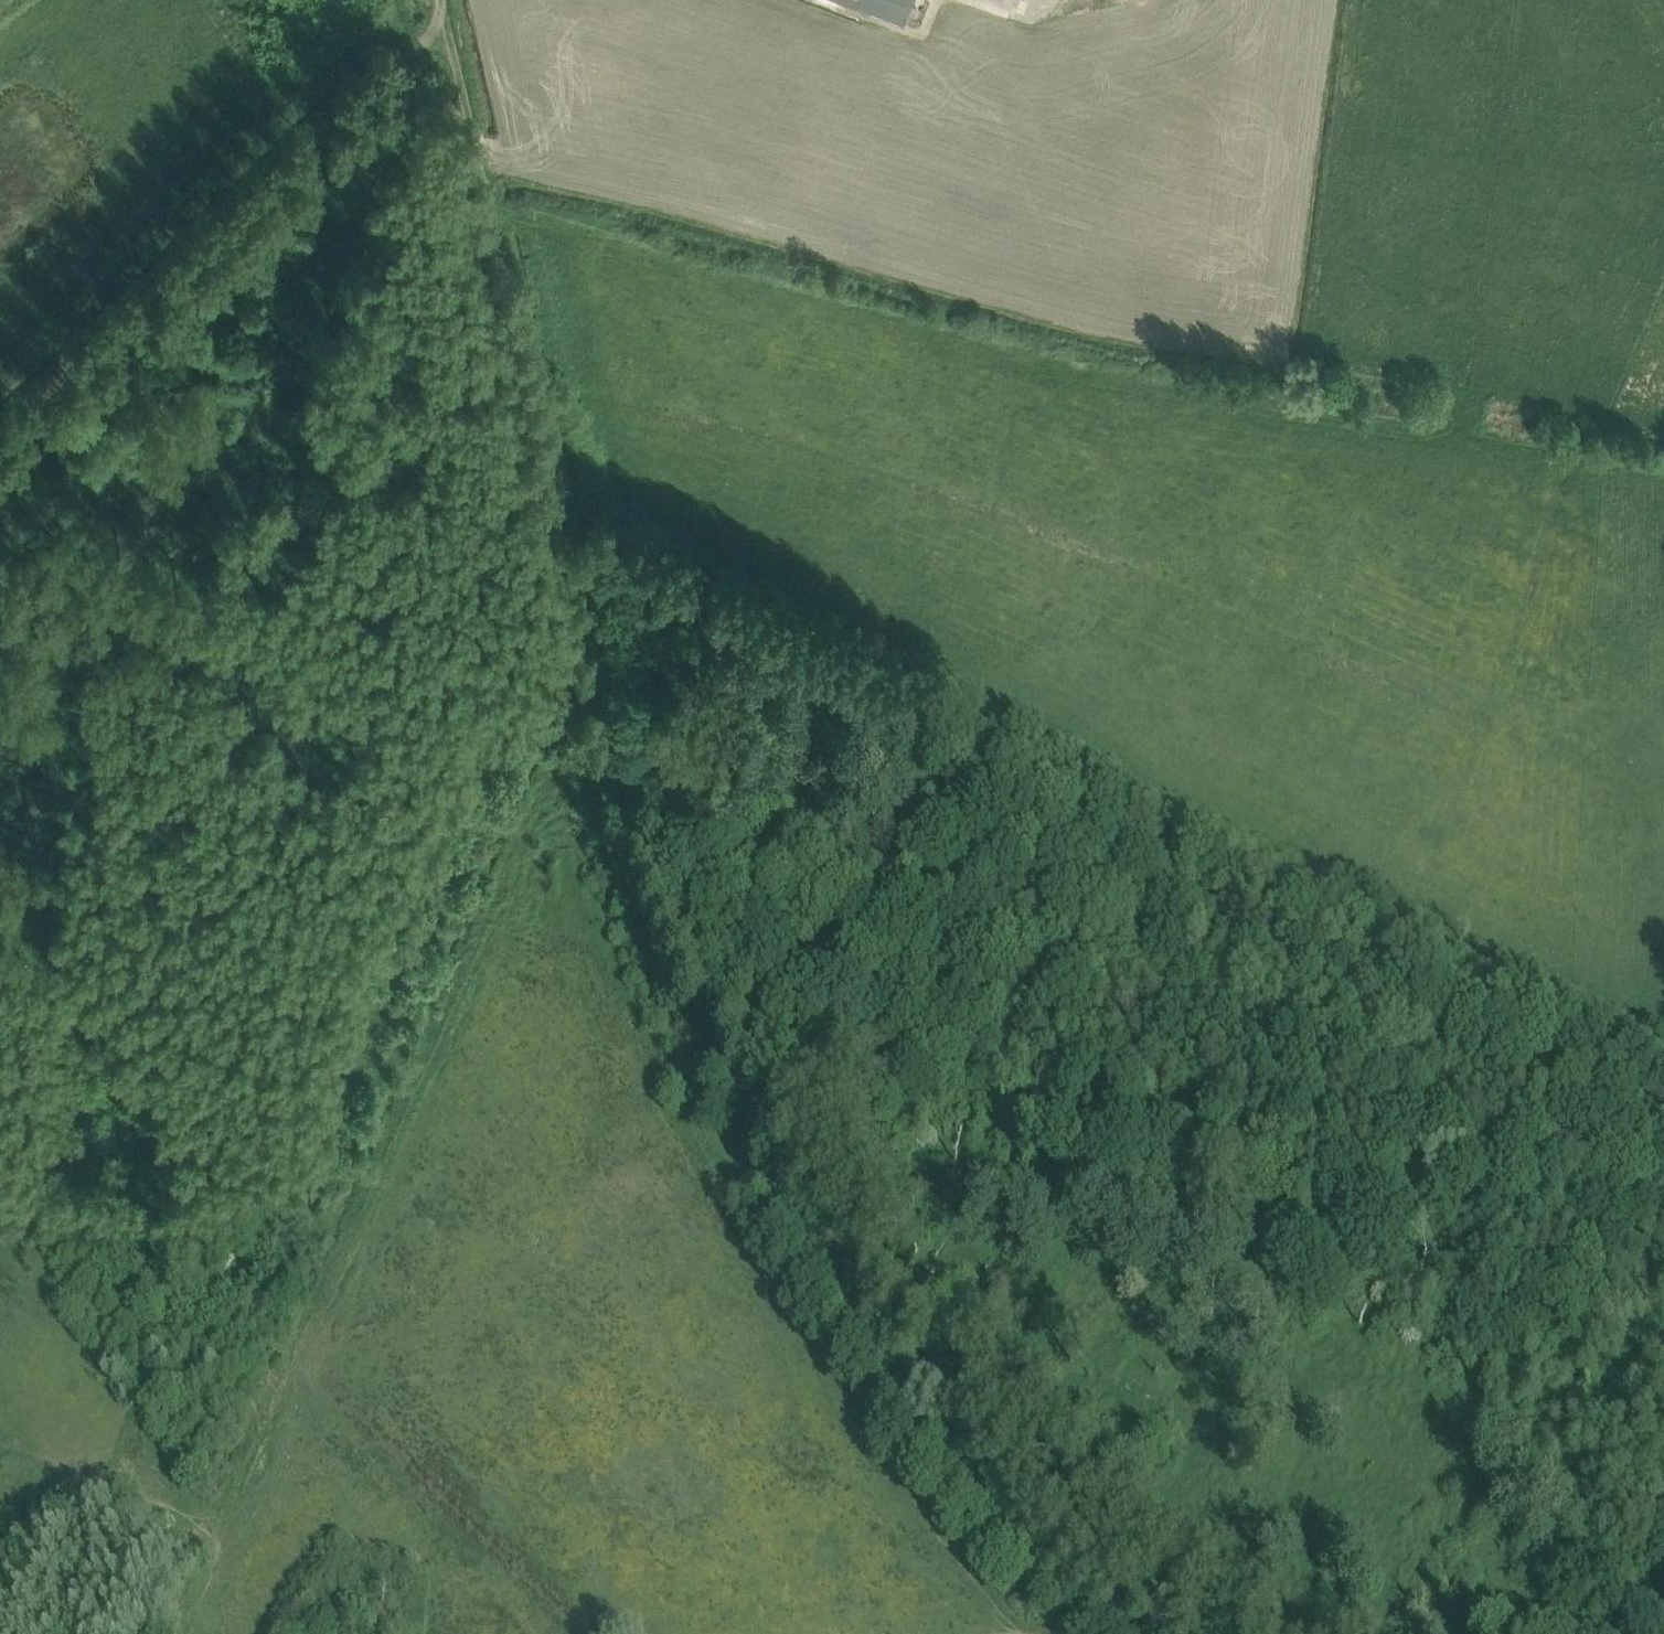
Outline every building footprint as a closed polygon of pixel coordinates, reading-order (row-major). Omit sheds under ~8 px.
[(857,8),(905,26),(915,0),(860,0),(857,8)]
